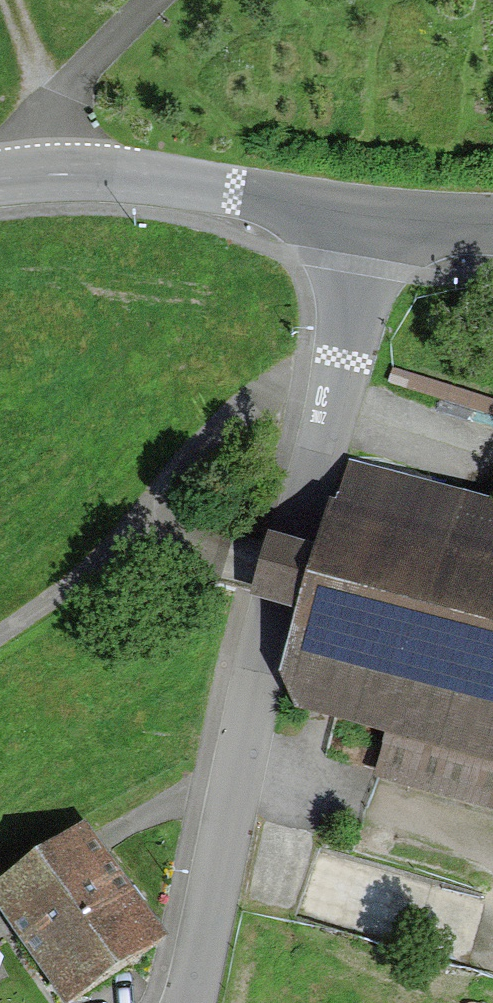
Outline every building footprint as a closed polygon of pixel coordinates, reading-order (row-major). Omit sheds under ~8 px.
[(351,464),(330,542),(317,588),(305,634),(285,710),(384,736),(372,781),(492,814),(492,502),(351,464)] [(317,588),(330,542),(296,533),(270,526),(246,618),(271,625),(305,634),(317,588)] [(0,887),(0,908),(62,1002),(64,1002),(163,938),(91,828),(0,887)]
